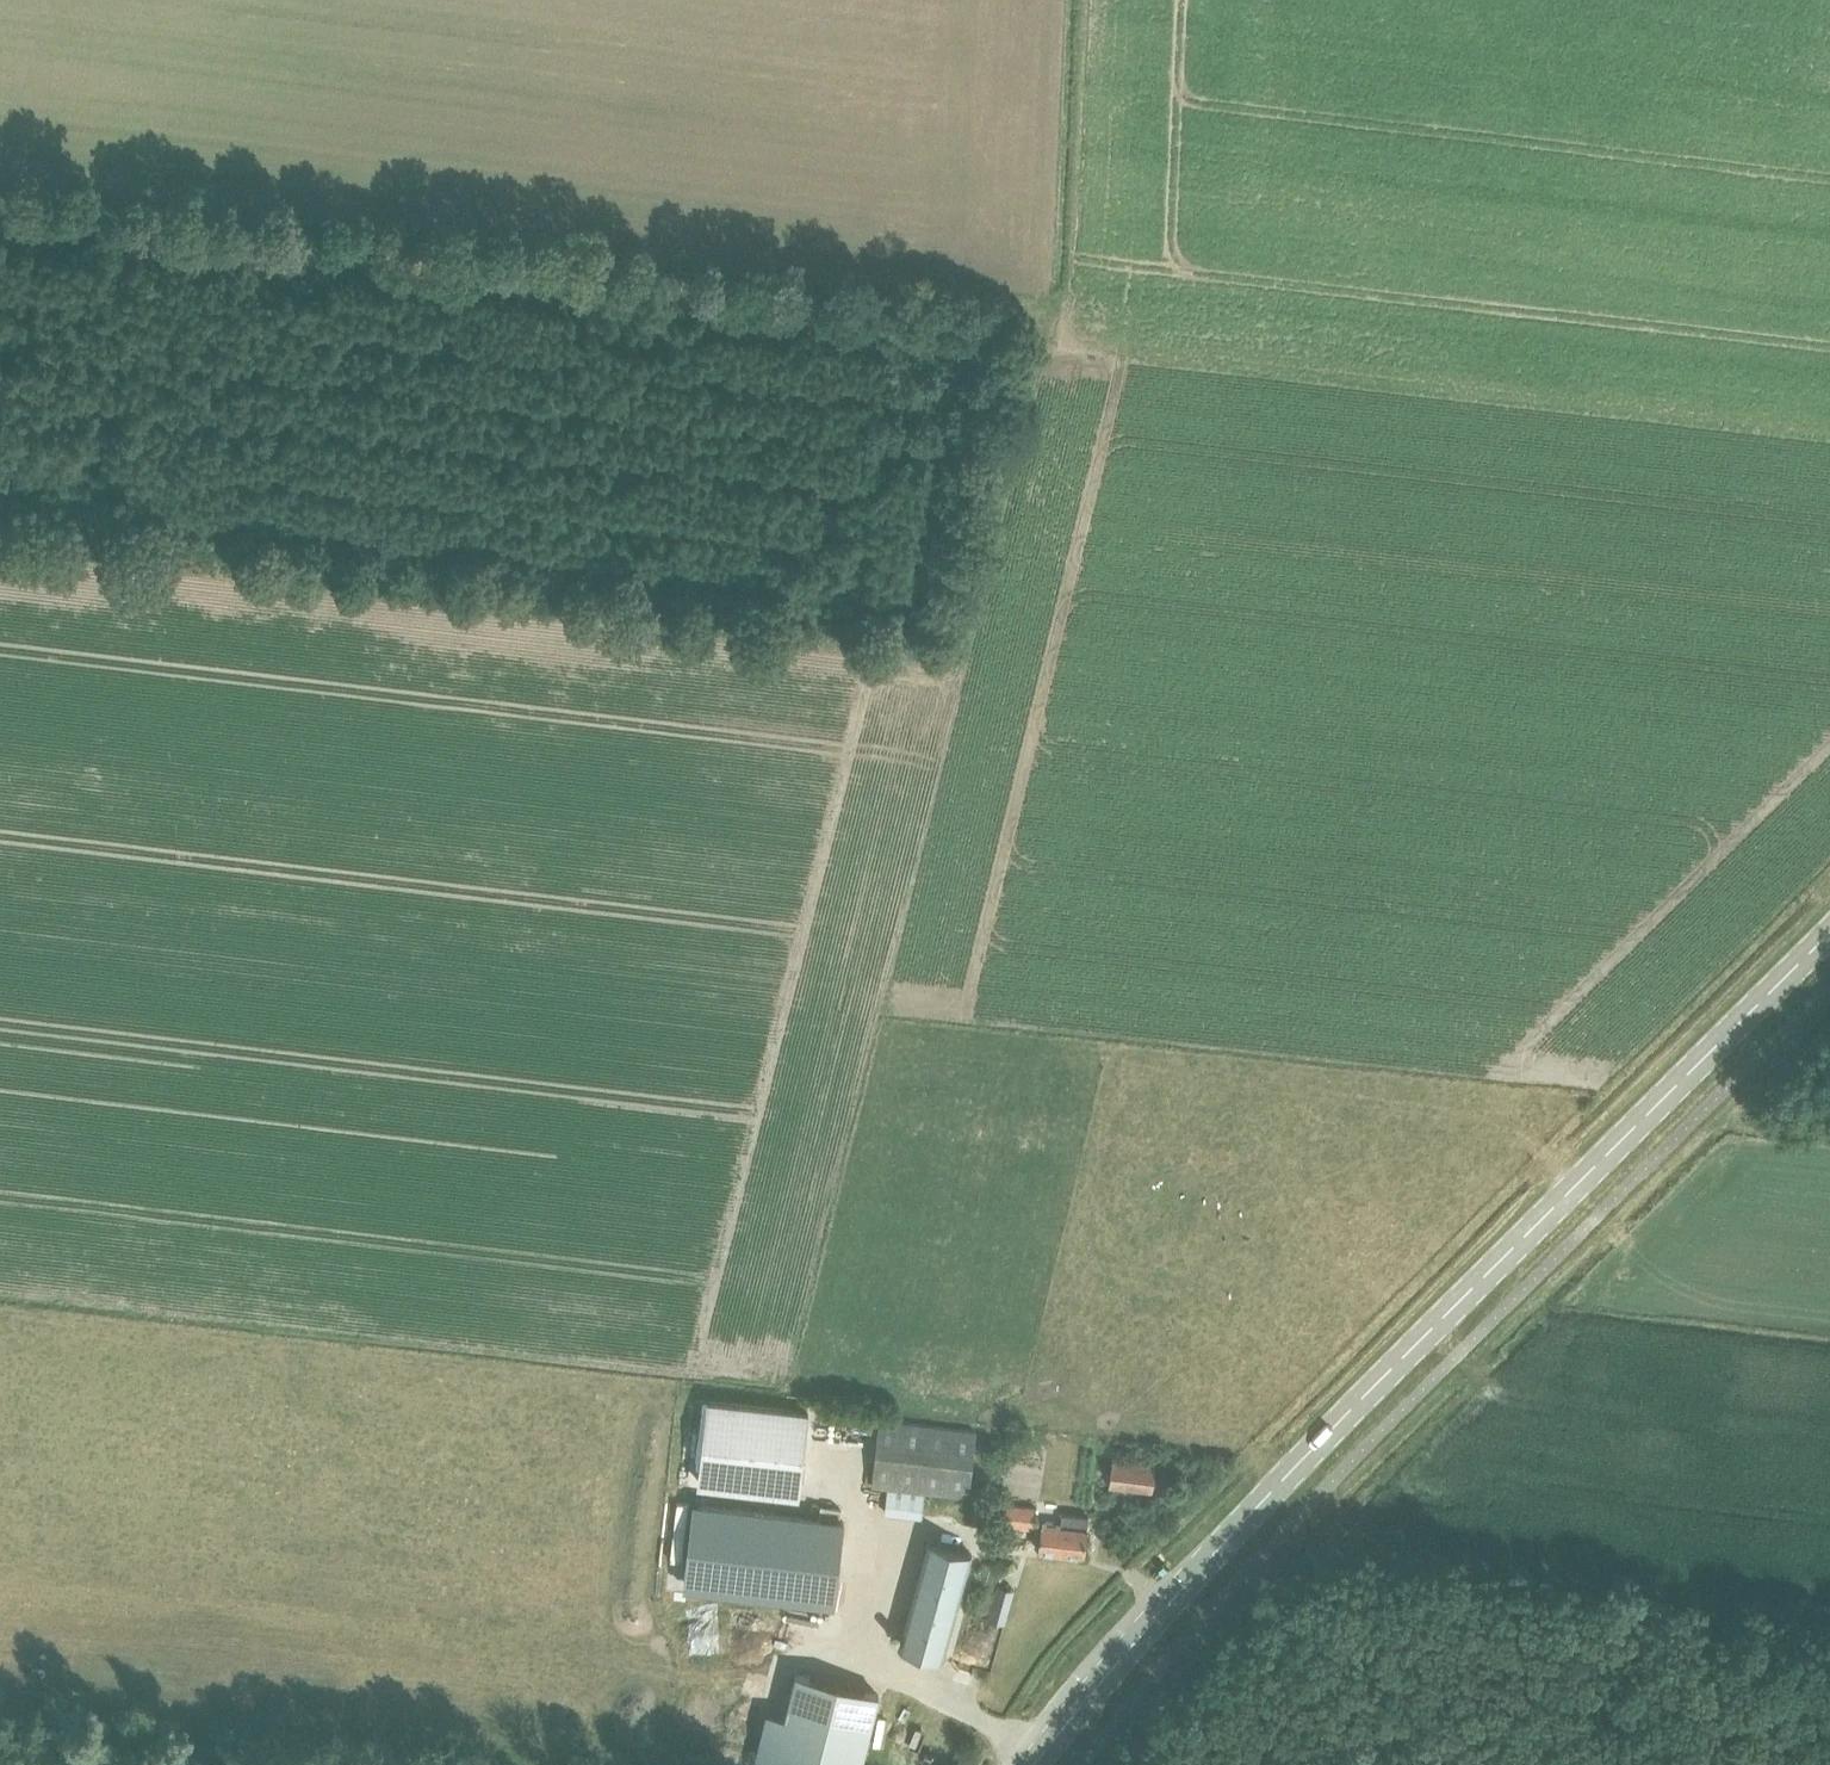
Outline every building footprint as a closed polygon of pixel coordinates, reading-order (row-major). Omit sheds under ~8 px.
[(704,1477),(703,1486),(799,1497),(809,1413),(797,1411),(713,1401),(704,1477)] [(856,1421),(854,1433),(876,1435),(877,1424),(856,1421)] [(924,1518),(927,1494),(970,1499),(979,1434),(883,1422),(874,1488),(890,1490),(887,1514),(924,1518)] [(1157,1494),(1160,1466),(1117,1461),(1114,1489),(1157,1494)] [(1004,1524),(1033,1527),(1036,1506),(1007,1502),(1004,1524)] [(688,1591),(837,1608),(846,1524),(698,1507),(688,1591)] [(1088,1558),(1093,1518),(1068,1515),(1067,1526),(1047,1524),(1043,1552),(1088,1558)] [(945,1660),(973,1556),(930,1545),(901,1649),(945,1660)] [(988,1617),(1006,1622),(1016,1588),(999,1583),(988,1617)] [(773,1764),(862,1764),(879,1695),(796,1674),(773,1764)]
